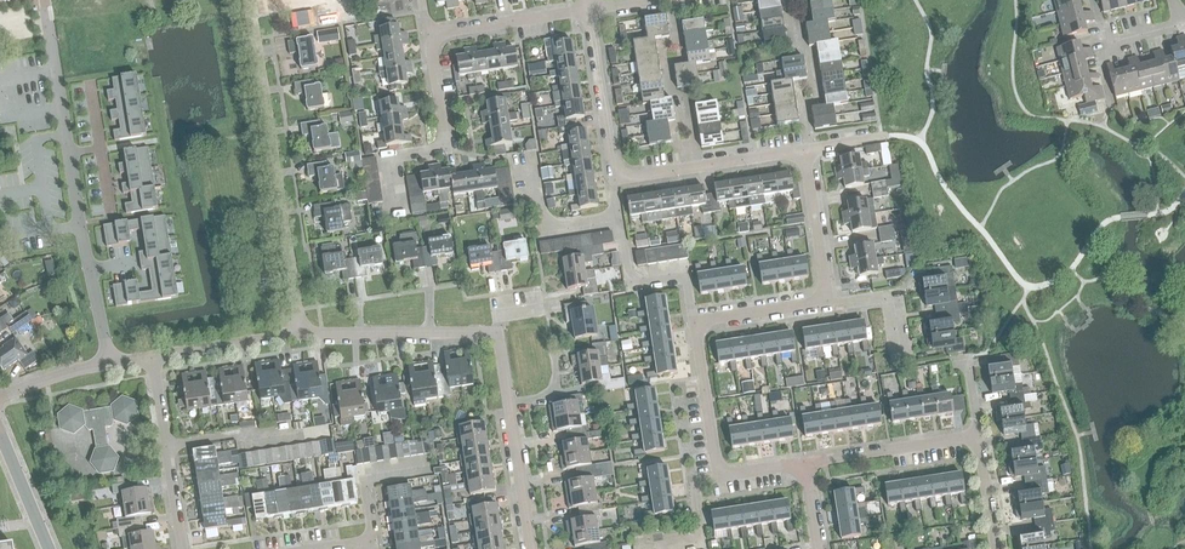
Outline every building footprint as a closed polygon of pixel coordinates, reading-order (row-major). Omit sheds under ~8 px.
[(453,9),(452,0),(436,0),(437,4),(446,3),(447,10),(453,9)] [(466,0),(452,0),(453,9),(458,8),(457,2),(466,0)] [(758,12),(780,8),(779,0),(764,0),(756,1),(758,12)] [(810,4),(811,14),(834,11),(832,0),(810,4)] [(1056,13),(1080,7),(1078,0),(1053,0),(1056,13)] [(1119,9),(1117,0),(1099,0),(1102,13),(1119,9)] [(1119,9),(1135,4),(1134,0),(1117,0),(1119,9)] [(1080,7),(1056,13),(1060,25),(1093,17),(1091,12),(1082,14),(1080,7)] [(782,19),(780,8),(758,12),(760,22),(782,19)] [(834,11),(811,14),(813,24),(813,25),(828,22),(828,23),(836,22),(834,11)] [(646,30),(667,27),(665,16),(644,19),(646,30)] [(1093,17),(1060,25),(1063,38),(1086,32),(1084,24),(1094,22),(1093,17)] [(762,33),(784,29),(782,19),(760,22),(762,33)] [(376,45),(407,40),(406,34),(400,35),(398,26),(396,26),(395,20),(380,22),(381,29),(380,29),(381,36),(373,37),(375,45),(376,45)] [(681,24),(683,35),(705,32),(703,20),(681,24)] [(861,20),(853,21),(854,29),(862,28),(861,20)] [(830,33),(828,23),(828,22),(813,25),(813,24),(805,25),(807,36),(830,33)] [(745,31),(744,24),(736,25),(737,33),(745,31)] [(669,38),(667,27),(646,30),(648,40),(648,41),(654,40),(669,38)] [(862,28),(854,29),(855,36),(863,35),(862,28)] [(319,44),(340,41),(338,29),(317,32),(319,44)] [(786,39),(784,29),(762,33),(764,43),(786,39)] [(705,32),(683,35),(685,45),(707,42),(705,32)] [(830,33),(807,36),(809,47),(817,46),(817,45),(831,43),(831,42),(830,33)] [(1177,73),(1184,71),(1184,54),(1180,37),(1176,38),(1178,48),(1170,50),(1172,58),(1176,73),(1177,73)] [(317,68),(312,38),(287,42),(289,54),(299,53),(301,70),(317,68)] [(548,63),(557,62),(556,60),(574,57),(572,42),(565,43),(564,38),(543,41),(544,49),(546,48),(548,63)] [(383,51),(384,58),(403,55),(402,47),(408,46),(407,40),(376,45),(377,51),(383,51)] [(656,50),(654,40),(648,41),(648,40),(633,43),(634,53),(656,50)] [(714,50),(713,41),(707,42),(685,45),(686,56),(708,52),(708,51),(714,50)] [(818,55),(841,52),(839,41),(831,42),(831,43),(817,45),(817,46),(818,55)] [(1056,49),(1059,62),(1092,53),(1091,48),(1081,51),(1079,43),(1056,49)] [(504,44),(499,45),(503,70),(518,68),(514,49),(505,51),(504,44)] [(485,53),(488,72),(503,70),(499,45),(493,46),(494,52),(485,53)] [(474,75),(488,72),(485,53),(477,55),(476,48),(470,49),(474,75)] [(474,75),(470,49),(464,50),(465,57),(456,58),(459,77),(474,75)] [(634,53),(636,63),(658,60),(656,50),(634,53)] [(1038,51),(1039,59),(1048,58),(1047,50),(1038,51)] [(1179,81),(1177,73),(1176,73),(1172,58),(1165,60),(1162,50),(1157,52),(1166,84),(1179,81)] [(686,56),(688,65),(696,64),(696,65),(710,63),(708,52),(686,56)] [(820,66),(842,62),(841,52),(818,55),(820,66)] [(1153,88),(1166,84),(1157,52),(1152,53),(1155,62),(1147,64),(1153,88)] [(1092,53),(1059,62),(1062,74),(1086,68),(1083,60),(1093,58),(1092,53)] [(379,69),(380,73),(412,68),(411,63),(404,64),(403,55),(384,58),(386,68),(379,69)] [(551,78),(559,77),(559,75),(577,72),(574,57),(556,60),(557,62),(558,71),(544,73),(544,77),(551,76),(551,78)] [(781,61),(783,71),(805,68),(803,57),(781,61)] [(1153,88),(1147,64),(1139,66),(1137,57),(1132,58),(1140,91),(1153,88)] [(1129,69),(1122,71),(1127,94),(1140,91),(1132,58),(1127,59),(1129,69)] [(336,67),(344,66),(343,59),(335,60),(336,67)] [(636,63),(638,74),(659,71),(658,60),(636,63)] [(715,64),(716,72),(727,70),(726,62),(715,64)] [(822,76),(844,73),(842,62),(820,66),(822,76)] [(1115,97),(1127,94),(1122,71),(1114,73),(1111,63),(1106,65),(1115,97)] [(674,67),(676,78),(698,75),(696,65),(696,64),(688,65),(674,67)] [(537,75),(535,65),(528,66),(529,76),(537,75)] [(413,74),(412,68),(380,73),(381,81),(388,80),(390,92),(402,90),(401,85),(408,84),(406,75),(413,74)] [(805,68),(783,71),(783,72),(776,73),(778,83),(785,82),(793,81),(807,79),(805,68)] [(1066,87),(1089,81),(1099,79),(1097,74),(1088,76),(1086,68),(1062,74),(1066,87)] [(353,77),(360,76),(359,69),(352,70),(353,77)] [(727,70),(716,72),(718,79),(728,77),(727,70)] [(1039,79),(1045,77),(1044,70),(1037,72),(1039,79)] [(661,81),(659,71),(638,74),(639,84),(661,81)] [(579,87),(577,72),(559,75),(559,77),(560,86),(552,88),(553,93),(562,92),(561,90),(579,87)] [(823,86),(846,83),(844,73),(822,76),(823,86)] [(115,100),(140,96),(136,75),(112,79),(114,91),(107,92),(108,101),(115,100)] [(699,85),(698,75),(676,78),(677,89),(699,85)] [(361,84),(360,76),(353,77),(354,85),(361,84)] [(314,87),(313,80),(294,83),(296,95),(305,94),(307,111),(324,108),(320,86),(314,87)] [(662,91),(661,81),(639,84),(635,85),(632,87),(633,92),(637,93),(641,93),(641,94),(662,91)] [(772,94),(794,91),(793,81),(785,82),(778,83),(770,84),(772,94)] [(1086,104),(1094,102),(1104,99),(1101,86),(1091,89),(1089,81),(1066,87),(1069,100),(1084,96),(1086,104)] [(505,83),(506,90),(513,89),(512,82),(505,83)] [(498,91),(506,90),(505,83),(497,84),(498,91)] [(825,97),(847,93),(846,83),(823,86),(825,97)] [(484,86),(476,87),(477,95),(485,93),(484,86)] [(470,96),(477,95),(476,87),(469,89),(470,96)] [(582,102),(579,87),(561,90),(562,92),(553,93),(556,108),(564,107),(564,105),(582,102)] [(756,90),(745,91),(746,98),(757,96),(756,90)] [(643,105),(650,104),(650,103),(664,101),(662,91),(641,94),(643,105)] [(774,105),(796,101),(794,91),(772,94),(774,105)] [(482,113),(483,119),(507,115),(505,100),(511,99),(510,93),(493,96),(494,102),(487,103),(488,112),(482,113)] [(825,97),(826,107),(834,106),(849,104),(847,93),(825,97)] [(118,120),(118,119),(143,116),(140,96),(115,100),(117,111),(110,112),(111,121),(118,120)] [(382,118),(407,114),(406,108),(399,109),(398,100),(379,103),(382,118)] [(650,103),(650,104),(652,114),(673,111),(672,100),(664,101),(650,103)] [(775,115),(798,111),(796,101),(774,105),(775,115)] [(558,129),(577,126),(575,119),(584,118),(582,102),(564,105),(564,107),(565,116),(556,118),(558,129)] [(875,109),(874,102),(864,104),(865,111),(875,109)] [(1094,102),(1086,104),(1078,106),(1080,116),(1097,112),(1094,102)] [(695,106),(697,117),(719,113),(717,103),(695,106)] [(1172,112),(1170,105),(1161,107),(1163,114),(1164,113),(1165,116),(1172,114),(1171,112),(1172,112)] [(813,120),(835,116),(834,106),(826,107),(811,109),(813,120)] [(547,108),(538,110),(541,124),(550,123),(547,108)] [(759,117),(758,109),(749,111),(750,119),(759,117)] [(618,111),(619,119),(627,117),(626,110),(618,111)] [(529,111),(522,112),(524,120),(530,119),(529,111)] [(668,121),(668,122),(675,121),(673,111),(652,114),(653,124),(668,121)] [(800,122),(798,111),(775,115),(777,126),(800,122)] [(353,122),(352,112),(339,114),(340,124),(353,122)] [(359,114),(360,121),(367,120),(366,113),(359,114)] [(490,123),(491,132),(510,129),(509,122),(517,121),(516,113),(507,115),(483,119),(484,124),(490,123)] [(720,123),(719,113),(697,117),(698,127),(720,123)] [(877,120),(875,113),(866,115),(867,122),(877,120)] [(407,114),(382,118),(384,132),(403,129),(401,121),(408,120),(407,114)] [(113,132),(114,141),(146,136),(143,116),(118,119),(118,120),(120,131),(113,132)] [(837,126),(835,116),(813,120),(815,130),(837,126)] [(620,126),(628,125),(627,117),(619,119),(620,126)] [(368,127),(367,120),(360,121),(361,129),(368,127)] [(758,129),(757,120),(750,121),(752,130),(758,129)] [(321,128),(320,121),(300,124),(302,137),(311,135),(313,152),(340,148),(338,134),(328,135),(327,127),(321,128)] [(647,135),(669,132),(668,122),(668,121),(653,124),(646,125),(647,135)] [(700,137),(722,134),(720,123),(698,127),(700,137)] [(528,126),(529,149),(539,149),(538,125),(528,126)] [(578,132),(577,126),(558,129),(559,135),(568,134),(569,146),(561,147),(562,152),(570,151),(570,149),(588,146),(586,131),(578,132)] [(403,129),(384,132),(386,141),(377,142),(378,150),(388,148),(387,146),(412,142),(411,136),(404,137),(403,129)] [(510,129),(491,132),(493,140),(486,141),(487,148),(494,147),(504,145),(512,144),(510,129)] [(540,143),(547,142),(546,130),(538,132),(540,143)] [(671,142),(669,132),(647,135),(649,146),(671,142)] [(723,144),(722,134),(700,137),(701,148),(723,144)] [(505,155),(504,145),(494,147),(496,156),(505,155)] [(881,152),(880,145),(865,147),(866,155),(881,152)] [(564,167),(573,166),(572,164),(591,161),(588,146),(570,149),(570,151),(562,152),(564,167)] [(127,173),(151,169),(148,148),(124,152),(125,164),(118,165),(120,174),(127,173)] [(362,161),(360,151),(345,154),(347,164),(362,161)] [(836,176),(861,171),(859,156),(840,159),(842,168),(835,169),(836,176)] [(363,168),(377,165),(376,158),(362,160),(363,168)] [(567,182),(575,181),(575,179),(593,176),(591,161),(572,164),(573,166),(574,175),(566,177),(563,177),(564,182),(567,181),(567,182)] [(327,169),(326,162),(306,165),(308,178),(317,176),(319,193),(343,189),(341,175),(334,176),(333,168),(327,169)] [(364,175),(378,172),(377,165),(363,168),(364,175)] [(485,165),(479,166),(483,191),(498,189),(497,185),(496,178),(494,171),(494,170),(486,172),(485,165)] [(449,194),(453,193),(452,189),(453,189),(450,171),(442,172),(441,166),(434,167),(438,191),(440,209),(449,208),(448,202),(449,202),(448,195),(449,194)] [(486,209),(485,202),(483,191),(479,166),(473,167),(474,174),(466,175),(469,193),(477,192),(478,203),(479,210),(486,209)] [(423,193),(438,191),(434,167),(428,168),(429,175),(421,176),(422,183),(423,190),(423,193)] [(555,179),(553,167),(541,169),(543,181),(555,179)] [(509,168),(494,171),(496,178),(510,175),(509,168)] [(130,193),(130,192),(154,189),(151,169),(127,173),(129,184),(121,185),(123,194),(130,193)] [(456,170),(450,171),(453,189),(452,189),(453,193),(453,196),(469,193),(466,175),(457,176),(456,170)] [(861,171),(836,176),(837,181),(844,180),(845,188),(863,185),(861,171)] [(365,182),(379,180),(378,172),(364,175),(365,182)] [(777,194),(779,194),(788,193),(790,201),(795,200),(800,199),(797,183),(791,184),(790,174),(774,176),(777,194)] [(496,178),(497,185),(512,183),(510,175),(496,178)] [(407,178),(408,185),(422,183),(421,176),(407,178)] [(595,191),(593,176),(575,179),(575,181),(576,190),(568,192),(569,197),(577,196),(577,194),(595,191)] [(777,194),(774,176),(759,178),(762,197),(763,196),(765,205),(775,203),(780,202),(779,194),(777,194)] [(762,197),(759,178),(744,181),(747,199),(749,199),(750,207),(765,205),(763,196),(762,197)] [(900,179),(885,181),(887,188),(901,186),(900,179)] [(366,189),(380,187),(379,180),(365,182),(366,189)] [(747,199),(744,181),(729,183),(732,201),(733,201),(735,209),(750,207),(749,199),(747,199)] [(871,183),(872,192),(887,189),(887,188),(885,181),(871,183)] [(408,185),(409,192),(423,190),(422,183),(408,185)] [(512,183),(497,185),(498,189),(498,192),(513,190),(512,183)] [(715,194),(709,195),(712,213),(720,212),(718,204),(728,202),(729,210),(735,209),(733,201),(732,201),(729,183),(714,185),(715,194)] [(552,184),(545,185),(546,195),(554,194),(552,184)] [(367,197),(381,195),(380,187),(366,189),(367,197)] [(703,214),(712,213),(709,195),(704,196),(702,187),(687,190),(690,208),(692,207),(701,206),(703,214)] [(125,205),(126,214),(158,209),(154,189),(130,192),(130,193),(132,204),(125,205)] [(888,196),(887,189),(872,192),(873,199),(888,196)] [(423,190),(409,192),(410,200),(424,197),(423,193),(423,190)] [(498,192),(499,200),(514,197),(513,190),(498,192)] [(690,208),(687,190),(672,192),(675,210),(677,210),(678,218),(693,216),(692,207),(690,208)] [(598,207),(595,191),(577,194),(577,196),(579,206),(571,207),(572,213),(580,211),(580,210),(598,207)] [(367,201),(366,192),(357,193),(358,202),(367,201)] [(675,210),(672,192),(657,194),(660,212),(661,212),(663,221),(678,218),(677,210),(675,210)] [(660,212),(657,194),(642,197),(645,215),(647,214),(648,223),(663,221),(661,212),(660,212)] [(382,203),(381,195),(367,197),(368,205),(382,203)] [(410,200),(411,207),(425,205),(424,197),(410,200)] [(515,204),(514,197),(499,200),(500,206),(515,204)] [(645,215),(642,197),(627,199),(629,217),(641,215),(642,224),(648,223),(647,214),(645,215)] [(842,213),(843,220),(875,214),(872,199),(847,203),(849,212),(842,213)] [(333,210),(332,203),(313,206),(314,218),(323,217),(325,234),(342,231),(341,223),(351,221),(349,205),(339,207),(339,209),(333,210)] [(426,211),(425,205),(411,207),(412,214),(426,211)] [(518,219),(516,209),(499,211),(500,222),(518,219)] [(852,233),(870,230),(877,229),(875,214),(843,220),(844,225),(850,224),(852,233)] [(134,221),(136,231),(142,230),(144,241),(168,237),(165,216),(134,221)] [(804,223),(803,216),(786,219),(787,226),(804,223)] [(129,232),(136,231),(134,221),(103,226),(107,247),(131,243),(129,232)] [(754,231),(762,230),(761,222),(753,223),(754,231)] [(739,233),(749,232),(748,223),(738,224),(739,233)] [(696,238),(704,236),(702,226),(694,228),(696,238)] [(877,228),(879,236),(894,233),(893,226),(877,228)] [(787,239),(800,236),(799,229),(786,231),(787,239)] [(904,254),(914,253),(910,230),(900,232),(904,254)] [(611,232),(601,233),(603,246),(613,244),(611,232)] [(669,244),(680,242),(678,232),(667,233),(669,244)] [(593,247),(602,246),(603,246),(601,233),(591,235),(593,247)] [(895,240),(894,233),(879,236),(880,243),(895,240)] [(413,270),(425,268),(422,248),(415,249),(414,244),(418,243),(416,234),(399,236),(400,238),(399,238),(400,245),(391,247),(394,264),(412,261),(413,270)] [(649,247),(647,234),(635,236),(637,248),(649,247)] [(591,235),(581,236),(583,249),(593,247),(591,235)] [(581,236),(571,238),(573,250),(577,250),(583,249),(581,236)] [(168,237),(144,241),(146,252),(139,253),(140,262),(171,257),(168,237)] [(428,247),(422,248),(425,268),(438,266),(436,257),(453,254),(450,237),(427,241),(428,247)] [(571,238),(560,239),(562,252),(573,250),(571,238)] [(651,247),(661,246),(660,238),(650,239),(651,247)] [(739,249),(746,248),(745,238),(737,240),(739,249)] [(552,253),(562,252),(560,239),(550,241),(552,253)] [(541,255),(552,253),(550,241),(539,243),(541,255)] [(528,258),(525,242),(497,246),(498,252),(497,252),(500,272),(513,270),(511,261),(528,258)] [(676,246),(678,261),(688,259),(686,245),(676,246)] [(849,258),(850,263),(875,259),(875,258),(873,245),(854,247),(856,257),(849,258)] [(354,279),(351,260),(344,261),(343,254),(337,255),(335,246),(321,248),(322,258),(320,258),(323,275),(341,272),(342,281),(354,279)] [(593,247),(583,249),(577,250),(578,258),(563,260),(565,275),(585,272),(584,264),(592,263),(591,256),(604,255),(602,246),(593,247)] [(678,261),(676,246),(665,248),(667,262),(678,261)] [(500,272),(497,252),(490,253),(489,247),(467,250),(469,267),(470,267),(471,270),(478,269),(477,266),(487,264),(488,274),(500,272)] [(667,262),(665,248),(655,250),(657,264),(667,262)] [(351,260),(354,279),(367,277),(365,269),(382,266),(380,249),(357,253),(358,258),(351,260)] [(657,264),(655,250),(644,251),(646,265),(646,266),(657,264)] [(789,260),(792,280),(808,277),(804,258),(793,260),(792,250),(786,251),(788,261),(789,260)] [(646,265),(644,251),(635,253),(637,267),(646,265)] [(789,260),(788,261),(778,262),(777,253),(771,254),(772,263),(774,263),(777,282),(792,280),(789,260)] [(761,285),(777,282),(774,263),(772,263),(763,265),(761,255),(755,256),(757,266),(758,266),(761,285)] [(171,257),(140,262),(142,271),(149,270),(150,281),(175,277),(171,257)] [(882,257),(875,258),(875,259),(850,263),(851,269),(858,268),(859,277),(877,274),(876,266),(883,265),(882,257)] [(4,258),(0,261),(0,262),(5,267),(9,264),(4,258)] [(57,259),(49,260),(51,275),(59,274),(57,259)] [(724,261),(726,270),(727,270),(731,290),(746,287),(743,268),(732,270),(730,260),(724,261)] [(712,273),(715,292),(731,290),(727,270),(726,270),(716,272),(715,262),(709,263),(711,273),(712,273)] [(712,273),(711,273),(702,274),(700,265),(694,266),(696,276),(697,276),(700,295),(715,292),(712,273)] [(954,288),(951,266),(932,269),(933,276),(922,278),(922,280),(919,280),(918,282),(919,292),(921,293),(924,293),(954,288)] [(901,277),(900,269),(884,272),(886,280),(901,277)] [(585,272),(565,275),(567,290),(583,288),(584,296),(597,294),(595,279),(586,281),(585,272)] [(175,277),(150,281),(152,292),(146,293),(147,302),(178,297),(175,277)] [(147,302),(146,293),(139,294),(137,282),(113,286),(116,307),(147,302)] [(935,313),(968,308),(967,303),(957,304),(954,288),(924,293),(926,306),(934,305),(935,313)] [(638,319),(648,317),(648,315),(667,312),(665,297),(645,300),(647,312),(637,313),(638,319)] [(588,310),(587,302),(564,306),(566,324),(572,323),(575,339),(597,336),(593,309),(588,310)] [(969,314),(968,308),(935,313),(936,319),(928,320),(928,322),(925,323),(924,325),(926,335),(953,331),(951,324),(960,323),(958,315),(969,314)] [(630,319),(637,318),(636,310),(628,311),(630,319)] [(650,331),(669,328),(667,312),(648,315),(648,317),(649,326),(639,328),(640,334),(650,332),(650,331)] [(26,313),(13,322),(8,315),(0,321),(0,332),(7,327),(12,334),(23,326),(31,320),(26,313)] [(34,329),(44,324),(41,317),(31,322),(34,329)] [(863,322),(848,324),(851,344),(852,344),(862,342),(863,352),(869,351),(867,341),(866,341),(863,322)] [(848,324),(832,327),(835,346),(837,346),(847,344),(848,354),(854,353),(852,344),(851,344),(848,324)] [(832,327),(817,329),(820,348),(822,348),(831,347),(832,356),(838,355),(837,346),(835,346),(832,327)] [(653,346),(672,343),(669,328),(650,331),(650,332),(652,342),(642,343),(643,348),(653,347),(653,346)] [(824,357),(822,348),(820,348),(817,329),(802,331),(805,351),(816,349),(818,358),(824,357)] [(953,331),(926,335),(928,336),(926,338),(928,348),(929,349),(932,348),(932,349),(949,346),(950,354),(964,352),(962,338),(954,340),(953,331)] [(791,333),(776,335),(779,354),(780,354),(790,353),(791,362),(797,362),(796,351),(794,352),(791,333)] [(776,335),(761,338),(764,357),(765,356),(775,355),(777,365),(782,364),(780,354),(779,354),(776,335)] [(15,338),(2,347),(3,349),(0,351),(0,367),(3,371),(18,361),(24,370),(38,361),(33,352),(27,356),(15,338)] [(767,366),(765,356),(764,357),(761,338),(746,340),(749,359),(750,359),(760,357),(761,367),(767,366)] [(623,351),(633,350),(631,340),(621,342),(623,351)] [(734,361),(735,361),(745,360),(746,370),(752,369),(750,359),(749,359),(746,340),(731,342),(734,361)] [(734,361),(731,342),(716,345),(718,364),(730,362),(731,372),(737,371),(735,361),(734,361)] [(579,371),(599,368),(608,367),(607,358),(605,343),(592,345),(593,354),(577,356),(579,371)] [(653,346),(653,347),(654,357),(644,358),(645,364),(655,362),(655,361),(674,358),(672,343),(653,346)] [(464,362),(458,363),(461,387),(473,385),(468,350),(463,351),(464,362)] [(447,374),(441,375),(441,379),(442,382),(444,396),(450,395),(449,389),(461,387),(458,363),(450,364),(449,353),(444,354),(447,374)] [(988,366),(990,380),(1020,375),(1019,368),(1017,354),(1002,356),(1004,363),(988,366)] [(676,373),(674,358),(655,361),(655,362),(656,372),(647,373),(648,379),(658,378),(658,376),(676,373)] [(269,374),(273,398),(278,397),(279,399),(284,406),(292,404),(292,403),(287,371),(281,372),(281,371),(279,361),(274,362),(275,373),(269,374)] [(429,374),(422,375),(425,399),(426,399),(438,397),(444,396),(442,382),(441,379),(441,375),(439,367),(433,368),(432,362),(427,363),(429,374)] [(311,375),(307,376),(310,400),(318,399),(324,405),(329,404),(328,398),(326,379),(320,380),(319,377),(317,363),(312,364),(314,375),(311,375)] [(261,400),(273,398),(269,374),(262,375),(260,364),(255,365),(261,400)] [(293,370),(287,371),(292,403),(298,402),(310,400),(307,376),(299,377),(298,366),(293,367),(293,370)] [(409,375),(403,376),(405,386),(411,385),(413,401),(414,407),(427,405),(426,399),(425,399),(422,375),(415,376),(413,366),(408,366),(409,375)] [(232,379),(236,404),(248,402),(242,367),(237,367),(239,378),(232,379)] [(601,376),(599,368),(579,371),(581,385),(597,383),(599,391),(612,389),(625,387),(624,378),(610,380),(609,375),(601,376)] [(218,406),(236,404),(232,379),(225,381),(223,370),(218,370),(219,378),(213,379),(218,406)] [(829,371),(830,381),(842,379),(841,370),(829,371)] [(202,384),(195,385),(199,409),(218,406),(213,379),(207,380),(206,372),(201,373),(202,384)] [(824,373),(817,374),(818,382),(826,381),(824,373)] [(199,409),(195,385),(188,386),(186,375),(181,376),(187,411),(199,409)] [(392,376),(385,377),(386,388),(390,412),(391,420),(407,421),(405,410),(402,410),(398,386),(397,375),(392,376)] [(644,383),(643,375),(628,377),(629,385),(644,383)] [(1008,391),(1009,399),(1023,397),(1021,383),(1020,375),(990,380),(992,394),(1008,391)] [(378,378),(372,379),(378,414),(390,412),(386,388),(379,389),(378,378)] [(356,393),(350,394),(353,418),(365,416),(365,414),(369,413),(367,403),(363,403),(360,381),(355,382),(356,393)] [(743,394),(755,392),(753,382),(742,384),(743,394)] [(909,390),(917,389),(916,382),(908,383),(909,390)] [(341,384),(336,385),(339,405),(333,406),(334,418),(340,417),(342,426),(354,425),(353,418),(350,394),(343,395),(341,384)] [(934,397),(938,416),(953,414),(950,395),(938,396),(937,387),(932,388),(931,388),(933,397),(934,397)] [(919,399),(922,419),(938,416),(934,397),(933,397),(923,399),(922,389),(916,390),(918,400),(919,399)] [(637,408),(657,405),(654,390),(635,393),(637,404),(627,406),(628,411),(637,409),(637,408)] [(782,391),(772,394),(775,403),(785,399),(782,391)] [(904,402),(907,421),(922,419),(919,399),(918,400),(908,401),(907,392),(901,393),(902,402),(904,402)] [(848,411),(850,430),(866,428),(863,409),(861,409),(851,411),(849,394),(843,395),(846,411),(848,411)] [(904,402),(902,402),(893,403),(891,394),(886,395),(887,405),(889,405),(892,424),(907,421),(904,402)] [(549,406),(551,419),(579,415),(577,403),(581,402),(580,395),(565,397),(566,404),(549,406)] [(1023,397),(1009,399),(1010,406),(999,408),(996,408),(997,421),(996,421),(996,422),(1001,422),(1023,419),(1022,410),(1030,409),(1029,403),(1024,404),(1023,397)] [(135,403),(123,398),(112,407),(112,408),(81,413),(81,412),(69,407),(58,415),(61,429),(73,434),(83,425),(88,431),(93,430),(96,450),(90,463),(99,473),(112,471),(117,458),(108,448),(107,448),(104,428),(112,427),(114,421),(127,425),(137,416),(135,403)] [(860,399),(861,409),(863,409),(866,428),(881,425),(878,406),(866,408),(865,398),(860,399)] [(848,411),(846,411),(836,413),(835,403),(829,404),(831,413),(832,413),(835,432),(850,430),(848,411)] [(640,424),(659,421),(657,405),(637,408),(637,409),(639,419),(629,421),(630,426),(640,425),(640,424)] [(817,416),(820,435),(835,432),(832,413),(831,413),(821,415),(820,405),(814,406),(815,416),(817,416)] [(817,416),(815,416),(806,417),(805,408),(799,409),(801,419),(802,419),(805,437),(820,435),(817,416)] [(775,422),(778,441),(793,439),(790,419),(778,421),(777,412),(771,413),(773,422),(775,422)] [(759,424),(762,444),(778,441),(775,422),(773,422),(763,424),(762,414),(756,415),(757,425),(759,424)] [(571,430),(571,436),(575,435),(585,433),(584,427),(581,428),(579,415),(551,419),(553,433),(571,430)] [(318,425),(328,424),(327,416),(317,418),(318,425)] [(744,427),(747,446),(762,444),(759,424),(757,425),(748,426),(747,417),(741,418),(742,427),(744,427)] [(732,449),(747,446),(744,427),(742,427),(733,428),(731,419),(726,420),(727,430),(729,429),(732,449)] [(1034,438),(1034,437),(1032,425),(1024,426),(1023,419),(1001,422),(1003,436),(1020,433),(1021,441),(1034,438)] [(456,434),(457,440),(484,435),(483,428),(485,428),(485,424),(480,424),(480,420),(466,422),(467,426),(459,428),(459,434),(456,434)] [(642,439),(662,436),(659,421),(640,424),(640,425),(641,434),(632,436),(633,441),(642,440),(642,439)] [(441,439),(440,431),(428,432),(429,440),(434,439),(435,440),(441,439)] [(599,431),(585,433),(575,435),(576,442),(561,444),(563,457),(588,453),(586,440),(600,438),(599,431)] [(484,435),(457,440),(458,445),(461,444),(462,451),(488,446),(488,442),(485,443),(484,435)] [(395,444),(404,443),(403,436),(394,437),(395,444)] [(642,439),(642,440),(644,449),(634,451),(635,457),(646,455),(645,454),(664,451),(662,436),(642,439)] [(1010,449),(1013,463),(1034,460),(1033,452),(1042,451),(1039,436),(1034,437),(1034,438),(1021,441),(1022,447),(1010,449)] [(421,441),(423,455),(430,454),(428,440),(421,441)] [(326,442),(328,456),(335,455),(333,441),(326,442)] [(414,442),(417,456),(423,455),(421,441),(414,442)] [(319,443),(321,457),(328,456),(326,442),(319,443)] [(417,456),(414,442),(408,443),(410,457),(417,456)] [(312,444),(314,458),(321,457),(319,443),(312,444)] [(401,444),(404,458),(410,457),(408,443),(401,444)] [(306,445),(308,459),(314,458),(312,444),(306,445)] [(394,445),(397,459),(404,458),(401,444),(394,445)] [(298,446),(301,460),(308,459),(306,445),(298,446)] [(387,446),(390,461),(397,459),(394,445),(387,446)] [(435,446),(437,455),(444,454),(442,445),(435,446)] [(292,447),(294,461),(301,460),(298,446),(292,447)] [(381,448),(383,462),(390,461),(387,446),(381,448)] [(488,446),(462,451),(463,456),(459,457),(460,462),(488,458),(486,450),(489,450),(488,446)] [(285,448),(287,462),(294,461),(292,447),(285,448)] [(215,448),(191,452),(192,456),(194,456),(195,463),(232,458),(231,452),(216,454),(215,448)] [(287,462),(285,448),(279,449),(281,463),(287,462)] [(375,449),(377,463),(383,462),(381,448),(375,449)] [(272,450),(274,464),(281,463),(279,449),(272,450)] [(368,450),(370,464),(377,463),(375,449),(368,450)] [(265,451),(267,465),(274,464),(272,450),(265,451)] [(370,464),(368,450),(361,451),(364,465),(370,464)] [(258,452),(260,466),(267,465),(265,451),(258,452)] [(364,465),(361,451),(354,452),(356,466),(364,465)] [(252,453),(254,467),(260,466),(258,452),(252,453)] [(245,454),(247,468),(254,467),(252,453),(245,454)] [(580,468),(581,474),(595,472),(594,465),(591,466),(588,453),(563,457),(560,457),(562,471),(580,468)] [(240,469),(247,468),(245,454),(238,455),(240,469)] [(444,454),(437,455),(438,463),(445,462),(444,454)] [(195,463),(196,470),(194,470),(194,475),(219,471),(218,465),(233,463),(232,458),(195,463)] [(489,465),(488,458),(460,462),(461,467),(465,467),(466,473),(492,468),(491,465),(489,465)] [(1027,476),(1028,483),(1046,480),(1044,467),(1036,468),(1034,460),(1013,463),(1009,464),(1008,465),(1010,475),(1011,477),(1015,476),(1015,478),(1027,476)] [(348,482),(342,483),(346,507),(351,506),(350,505),(358,504),(355,486),(360,485),(357,469),(352,469),(352,467),(346,468),(348,482)] [(441,474),(441,477),(447,476),(446,467),(434,469),(434,475),(441,474)] [(650,485),(669,482),(667,467),(647,470),(649,481),(639,482),(640,488),(650,487),(650,485)] [(464,484),(491,480),(490,473),(493,472),(492,468),(466,473),(467,478),(463,479),(464,484)] [(335,469),(329,470),(335,507),(342,506),(342,508),(346,507),(342,483),(337,483),(335,469)] [(323,471),(326,485),(320,486),(324,511),(328,510),(328,509),(335,507),(329,470),(323,471)] [(239,479),(239,474),(220,477),(219,471),(194,475),(195,478),(197,478),(198,486),(235,480),(239,479)] [(564,483),(566,496),(595,491),(593,479),(601,478),(600,471),(595,472),(581,474),(582,480),(564,483)] [(319,511),(324,511),(320,486),(315,487),(312,473),(307,474),(312,511),(319,510),(319,511)] [(305,512),(312,511),(307,474),(301,475),(303,489),(297,490),(301,514),(306,514),(305,512)] [(961,474),(945,476),(948,496),(949,496),(959,494),(961,504),(967,503),(965,492),(964,492),(961,474)] [(948,496),(945,476),(930,479),(933,498),(934,498),(944,496),(946,506),(951,505),(949,496),(948,496)] [(283,516),(290,514),(284,477),(279,478),(280,489),(275,489),(275,493),(279,518),(283,517),(283,516)] [(290,514),(296,513),(297,515),(301,514),(297,490),(292,490),(290,477),(284,477),(290,514)] [(933,498),(930,479),(915,481),(918,501),(920,500),(929,499),(930,509),(936,508),(934,498),(933,498)] [(235,480),(198,486),(199,492),(197,492),(198,497),(222,493),(222,488),(236,486),(235,480)] [(277,518),(279,518),(275,493),(270,494),(268,480),(262,481),(268,518),(276,517),(277,518)] [(492,488),(491,480),(464,484),(465,490),(469,489),(470,495),(496,491),(495,487),(492,488)] [(1049,493),(1046,480),(1028,483),(1029,490),(1017,492),(1017,493),(1013,494),(1012,496),(1014,506),(1015,507),(1041,502),(1040,495),(1049,493)] [(259,496),(253,497),(252,494),(245,495),(247,509),(254,508),(256,521),(261,521),(260,519),(268,518),(262,481),(256,482),(259,496)] [(918,501),(915,481),(900,484),(903,503),(904,503),(914,501),(915,511),(921,510),(920,500),(918,501)] [(652,500),(671,498),(669,482),(650,485),(650,487),(651,496),(641,498),(642,503),(652,502),(652,500)] [(123,506),(152,501),(150,488),(132,491),(131,483),(111,486),(113,495),(121,494),(123,506)] [(903,503),(900,484),(884,486),(887,505),(899,503),(900,513),(906,513),(904,503),(903,503)] [(387,502),(426,496),(425,491),(410,493),(409,487),(385,491),(387,502)] [(856,506),(855,505),(854,495),(864,493),(863,488),(852,489),(852,490),(834,494),(836,509),(856,506)] [(451,498),(450,490),(443,491),(444,500),(445,500),(451,498)] [(597,504),(595,491),(566,496),(568,509),(586,506),(587,512),(598,511),(602,510),(601,503),(597,504)] [(83,501),(82,493),(69,496),(71,503),(83,501)] [(202,508),(238,502),(238,497),(223,499),(222,493),(198,497),(198,501),(200,500),(202,508)] [(427,502),(426,496),(387,502),(389,514),(413,510),(412,505),(427,502)] [(652,500),(652,502),(653,511),(644,513),(645,518),(655,517),(654,516),(673,513),(671,498),(652,500)] [(469,516),(470,521),(497,517),(496,509),(498,509),(498,505),(486,507),(485,500),(467,503),(468,509),(472,509),(473,515),(469,516)] [(154,514),(152,501),(123,506),(125,519),(121,520),(117,520),(117,522),(112,523),(113,530),(115,529),(138,526),(136,517),(154,514)] [(202,508),(203,515),(201,516),(201,519),(226,516),(225,510),(239,508),(238,502),(202,508)] [(774,523),(776,523),(785,521),(787,531),(792,531),(791,520),(790,520),(787,502),(772,504),(774,523)] [(1043,511),(1041,502),(1015,507),(1014,508),(1016,518),(1018,519),(1021,519),(1021,520),(1033,518),(1034,525),(1053,523),(1051,509),(1043,511)] [(856,506),(836,509),(839,524),(858,521),(858,520),(856,510),(866,509),(865,503),(855,505),(856,506)] [(774,523),(772,504),(756,506),(759,526),(761,525),(770,524),(772,534),(777,533),(776,523),(774,523)] [(759,526),(756,506),(741,509),(744,528),(746,528),(755,526),(756,536),(762,535),(761,525),(759,526)] [(744,528),(741,509),(726,511),(729,530),(730,530),(740,529),(742,539),(747,538),(746,528),(744,528)] [(389,514),(391,525),(430,519),(429,513),(414,516),(413,510),(389,514)] [(599,518),(598,511),(587,512),(583,513),(584,519),(570,522),(572,535),(597,531),(595,518),(599,518)] [(732,540),(730,530),(729,530),(726,511),(711,513),(714,533),(725,531),(727,541),(732,540)] [(455,520),(453,512),(446,513),(447,522),(455,520)] [(202,523),(204,523),(205,531),(242,525),(241,519),(227,521),(226,516),(201,519),(202,523)] [(475,526),(476,532),(501,527),(501,524),(498,524),(497,517),(470,521),(471,526),(475,526)] [(858,521),(839,524),(841,540),(860,537),(859,525),(875,522),(874,517),(858,520),(858,521)] [(392,536),(417,532),(416,527),(431,525),(430,519),(391,525),(392,536)] [(1053,523),(1034,525),(1036,533),(1019,536),(1021,548),(1024,548),(1043,546),(1042,538),(1050,537),(1049,532),(1054,531),(1053,523)] [(124,548),(129,548),(159,544),(155,544),(153,532),(139,534),(138,526),(115,529),(116,534),(119,534),(119,538),(122,538),(124,548)] [(450,536),(457,535),(455,526),(448,527),(450,536)] [(501,527),(476,532),(476,537),(473,538),(473,543),(501,539),(500,532),(502,531),(501,527)] [(597,531),(572,535),(574,548),(588,546),(589,548),(605,548),(606,548),(605,542),(599,543),(597,531)] [(418,538),(417,532),(392,536),(394,547),(433,541),(432,536),(418,538)] [(975,541),(974,534),(968,535),(969,542),(963,543),(964,548),(976,548),(975,541)] [(457,535),(450,536),(451,544),(458,543),(457,535)] [(501,539),(473,543),(474,548),(478,548),(505,548),(504,546),(502,547),(501,539)]
